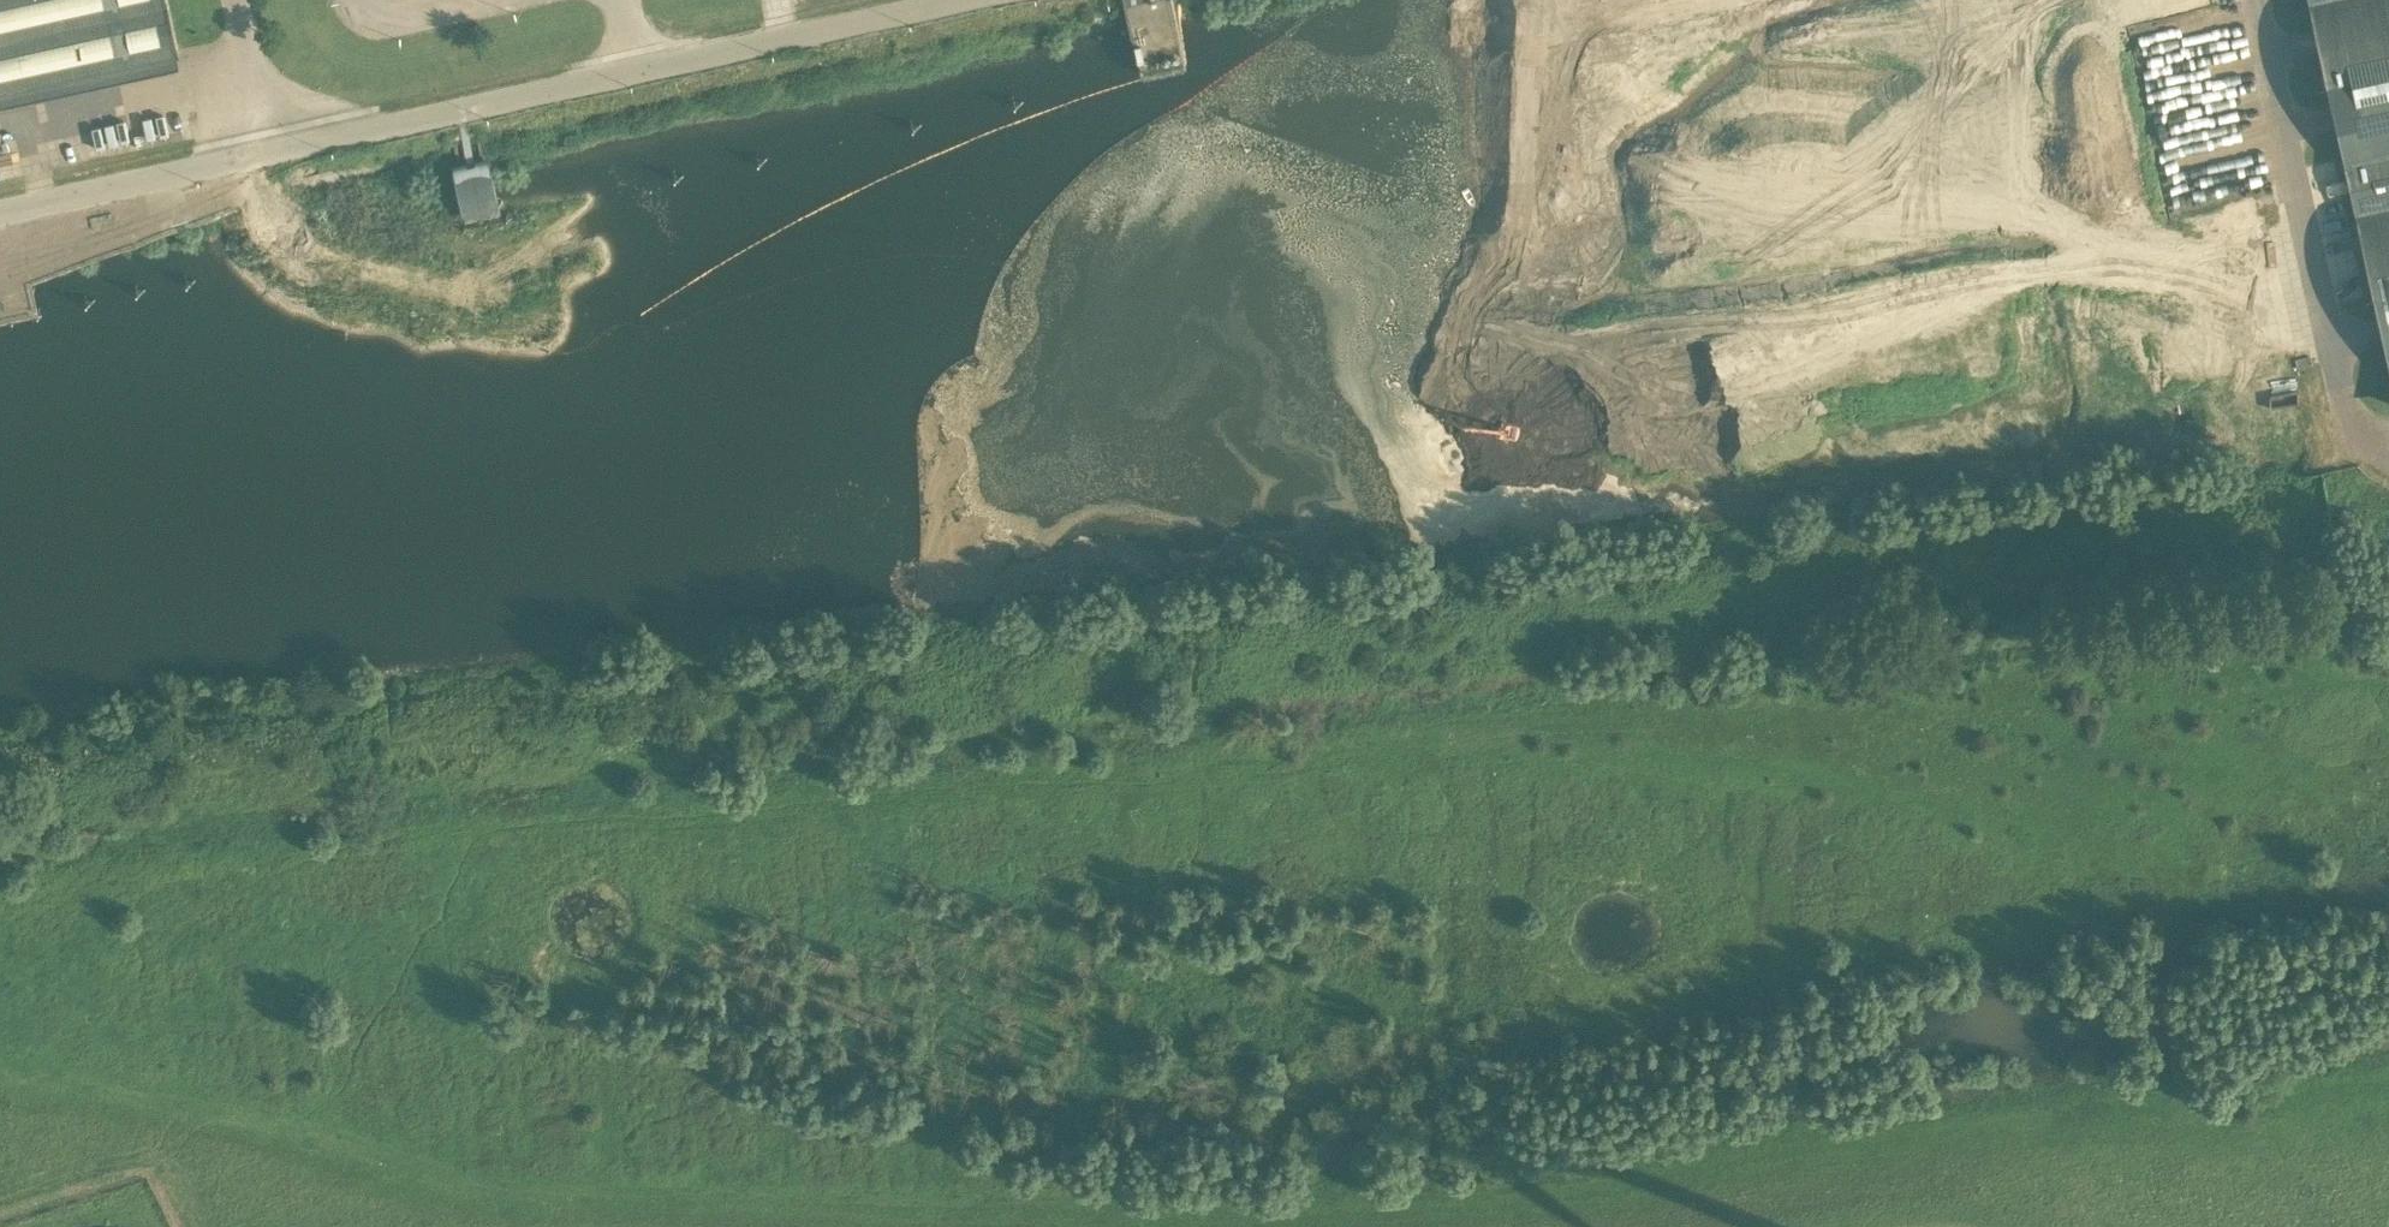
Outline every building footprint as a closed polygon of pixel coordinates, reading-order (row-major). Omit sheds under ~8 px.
[(177,50),(178,50),(167,0),(0,0),(0,89),(177,50)] [(2368,269),(2388,366),(2388,0),(2308,0),(2368,269)]
